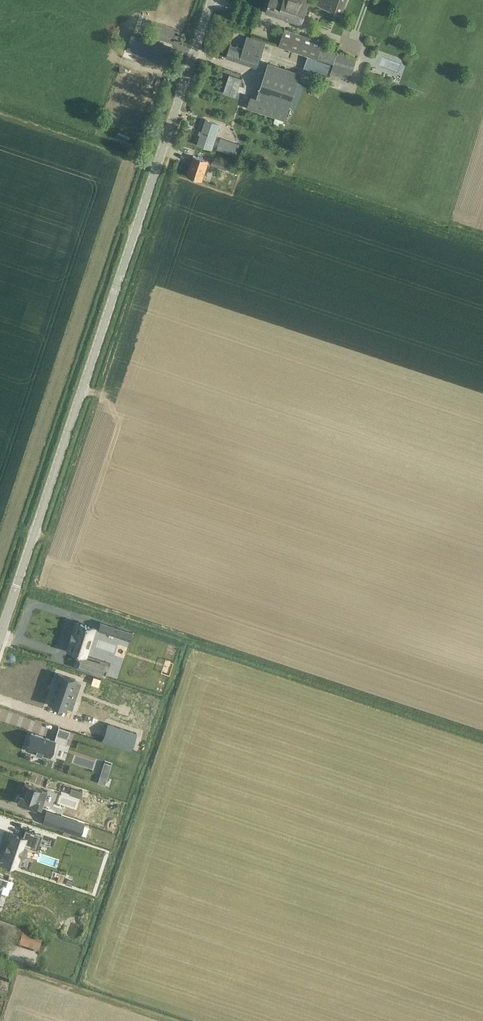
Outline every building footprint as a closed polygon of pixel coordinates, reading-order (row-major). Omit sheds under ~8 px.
[(276,14),(302,23),(310,0),(270,0),(266,11),(276,14)] [(342,15),(347,0),(318,0),(316,6),(342,15)] [(353,70),(357,59),(322,48),(324,41),(285,29),(279,47),(318,60),(317,62),(308,59),(305,68),(312,70),(310,77),(323,81),(328,66),(332,67),(330,72),(352,79),(355,70),(353,70)] [(174,48),(130,33),(130,32),(127,40),(121,38),(118,46),(169,64),(174,48)] [(226,57),(257,67),(266,42),(247,36),(243,49),(230,44),(226,57)] [(257,97),(253,108),(286,119),(288,111),(290,106),(298,82),(298,81),(300,74),(268,63),(257,97)] [(241,75),(223,68),(219,80),(237,86),(241,75)] [(198,144),(203,146),(212,149),(220,124),(206,119),(198,144)] [(221,138),(217,148),(236,155),(240,144),(221,138)] [(187,175),(197,178),(202,180),(209,161),(193,156),(187,175)] [(211,164),(226,169),(229,161),(213,157),(211,164)] [(75,620),(66,650),(77,654),(73,667),(105,677),(109,665),(87,658),(97,627),(75,620)] [(132,632),(100,622),(98,630),(129,641),(132,632)] [(14,698),(13,698),(23,702),(26,702),(30,691),(35,693),(34,696),(50,701),(54,688),(30,680),(21,677),(17,688),(18,689),(15,698),(14,698)] [(78,683),(59,677),(50,706),(68,712),(68,710),(72,711),(74,705),(71,704),(78,683)] [(116,746),(131,750),(137,733),(122,728),(108,723),(102,741),(116,746)] [(65,745),(68,737),(56,733),(54,741),(32,733),(27,749),(35,751),(35,753),(42,755),(42,754),(55,758),(60,743),(65,745)] [(42,789),(34,786),(25,783),(21,794),(20,794),(17,801),(36,808),(42,789)] [(46,810),(41,823),(64,831),(63,833),(69,835),(70,833),(80,836),(85,823),(46,810)] [(7,852),(4,861),(16,865),(19,856),(21,857),(23,858),(27,849),(24,848),(25,845),(31,847),(37,850),(40,842),(42,835),(36,833),(25,829),(22,838),(13,834),(10,843),(9,843),(6,852),(7,852)] [(20,947),(39,953),(42,939),(24,934),(20,947)] [(10,968),(0,964),(0,979),(5,981),(10,983),(14,969),(10,968)]
